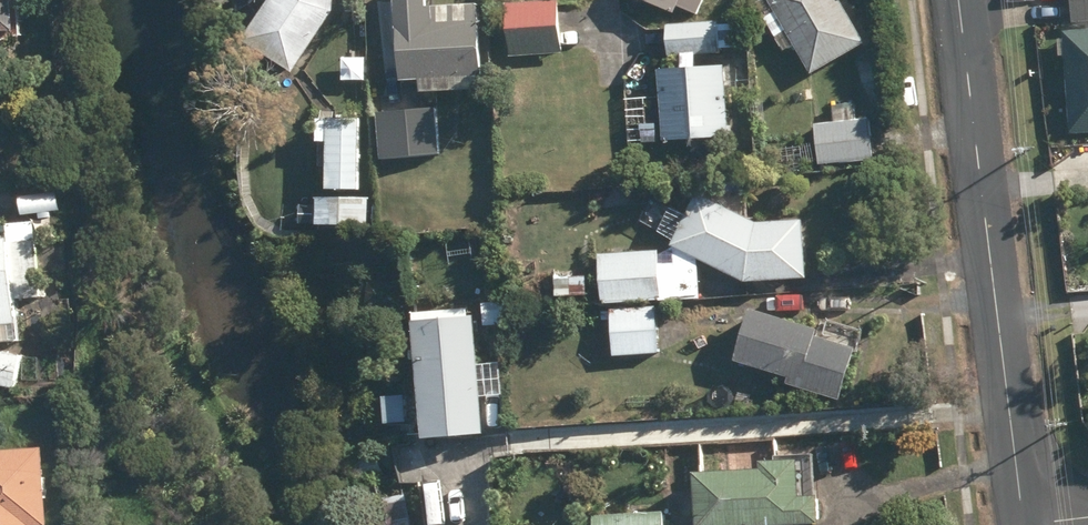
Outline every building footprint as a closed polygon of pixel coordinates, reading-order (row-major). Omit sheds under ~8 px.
[(11,33),(8,0),(0,0),(0,34),(11,33)] [(290,77),(330,14),(331,0),(267,0),(239,43),(290,77)] [(344,13),(360,12),(359,0),(343,0),(344,13)] [(417,95),(479,91),(479,79),(480,79),(477,22),(475,22),(474,4),(424,7),(424,0),(389,0),(394,83),(416,82),(417,95)] [(672,17),(676,6),(697,15),(704,0),(634,0),(672,17)] [(810,76),(863,44),(837,0),(765,0),(756,6),(775,39),(784,33),(810,76)] [(1072,23),(1087,22),(1087,0),(1071,0),(1072,23)] [(504,4),(507,58),(561,55),(557,1),(504,4)] [(650,125),(651,143),(728,137),(723,67),(695,69),(694,56),(717,54),(717,50),(742,48),(739,13),(708,15),(709,24),(665,27),(667,60),(678,58),(679,71),(657,72),(659,92),(648,92),(649,101),(639,102),(640,126),(650,125)] [(1067,134),(1087,132),(1087,31),(1062,33),(1067,134)] [(814,125),(818,167),(873,163),(870,121),(855,122),(854,105),(831,107),(833,123),(814,125)] [(374,113),(377,161),(439,156),(436,109),(374,113)] [(323,192),(356,193),(357,120),(314,119),(314,143),(324,144),(323,192)] [(695,195),(669,248),(742,284),(805,276),(800,221),(754,224),(695,195)] [(312,226),(367,226),(367,199),(312,198),(312,226)] [(14,344),(12,300),(37,299),(31,225),(0,227),(0,345),(14,344)] [(597,256),(600,305),(658,302),(656,253),(597,256)] [(553,277),(553,298),(585,297),(584,277),(553,277)] [(407,311),(417,442),(481,437),(472,317),(443,319),(442,308),(407,311)] [(486,308),(487,321),(503,320),(503,308),(486,308)] [(608,313),(612,359),(658,355),(654,308),(608,313)] [(786,385),(838,402),(854,350),(813,337),(816,332),(747,310),(732,360),(788,377),(786,385)] [(11,390),(18,357),(0,353),(0,388),(11,390)] [(41,448),(0,451),(0,524),(46,524),(41,448)] [(815,497),(796,498),(794,462),(758,464),(758,471),(690,475),(692,524),(816,524),(815,497)] [(591,524),(662,524),(662,513),(591,517),(591,524)]
